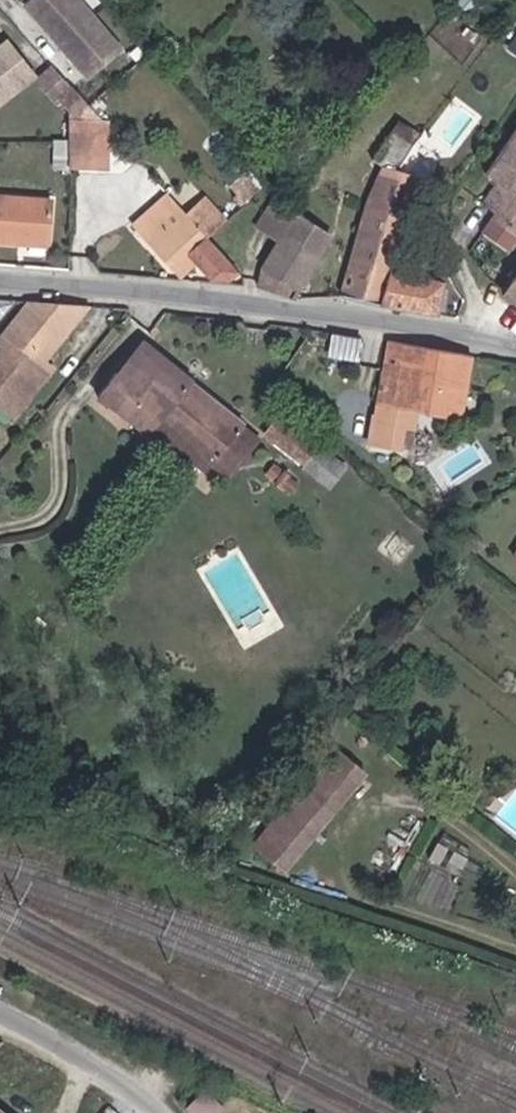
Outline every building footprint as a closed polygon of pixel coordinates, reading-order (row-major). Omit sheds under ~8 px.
[(97,0),(42,0),(95,62),(127,35),(97,0)] [(0,36),(0,87),(37,59),(12,27),(0,36)] [(60,86),(74,71),(56,52),(42,65),(60,86)] [(84,111),(97,97),(92,93),(74,71),(60,86),(70,97),(71,132),(73,154),(96,153),(94,115),(86,115),(84,111)] [(86,115),(94,115),(102,102),(97,97),(84,111),(86,115)] [(94,115),(96,153),(110,153),(108,116),(94,115)] [(412,170),(425,141),(407,129),(385,158),(398,167),(412,170)] [(71,137),(55,136),(54,166),(70,166),(71,137)] [(498,173),(508,179),(509,180),(510,182),(498,199),(510,208),(515,199),(515,146),(498,173)] [(459,279),(408,272),(437,178),(412,170),(398,167),(379,210),(357,293),(453,310),(459,279)] [(0,168),(0,224),(54,228),(58,184),(0,178),(0,168)] [(193,245),(199,254),(210,265),(232,266),(239,257),(210,226),(171,181),(135,215),(177,260),(193,245)] [(297,206),(284,199),(270,225),(283,232),(297,206)] [(510,208),(498,225),(515,237),(515,199),(510,208)] [(309,212),(297,206),(283,232),(294,238),(309,212)] [(343,230),(309,212),(294,238),(271,281),(304,296),(313,285),(330,253),(343,230)] [(193,245),(177,260),(186,267),(199,254),(193,245)] [(8,335),(11,340),(41,364),(49,354),(96,299),(44,293),(8,335)] [(370,329),(345,326),(341,351),(346,351),(367,353),(370,329)] [(471,405),(480,348),(395,334),(389,373),(408,376),(406,398),(462,406),(471,407),(471,405)] [(41,364),(11,340),(5,348),(34,371),(41,364)] [(162,373),(174,359),(151,340),(129,365),(125,366),(104,390),(113,399),(120,397),(132,407),(162,373)] [(49,354),(41,364),(34,371),(5,348),(0,354),(0,395),(18,410),(59,363),(49,354)] [(162,373),(132,407),(163,433),(171,425),(218,463),(253,424),(174,359),(162,373)] [(408,376),(389,373),(385,396),(406,398),(408,376)] [(304,412),(287,399),(268,421),(308,452),(326,430),(304,412)] [(171,425),(163,433),(211,470),(218,463),(171,425)] [(314,480),(289,460),(280,472),(303,492),(314,480)] [(363,760),(334,737),(257,831),(286,855),(363,760)] [(0,1097),(0,1112),(21,1112),(0,1097)]
